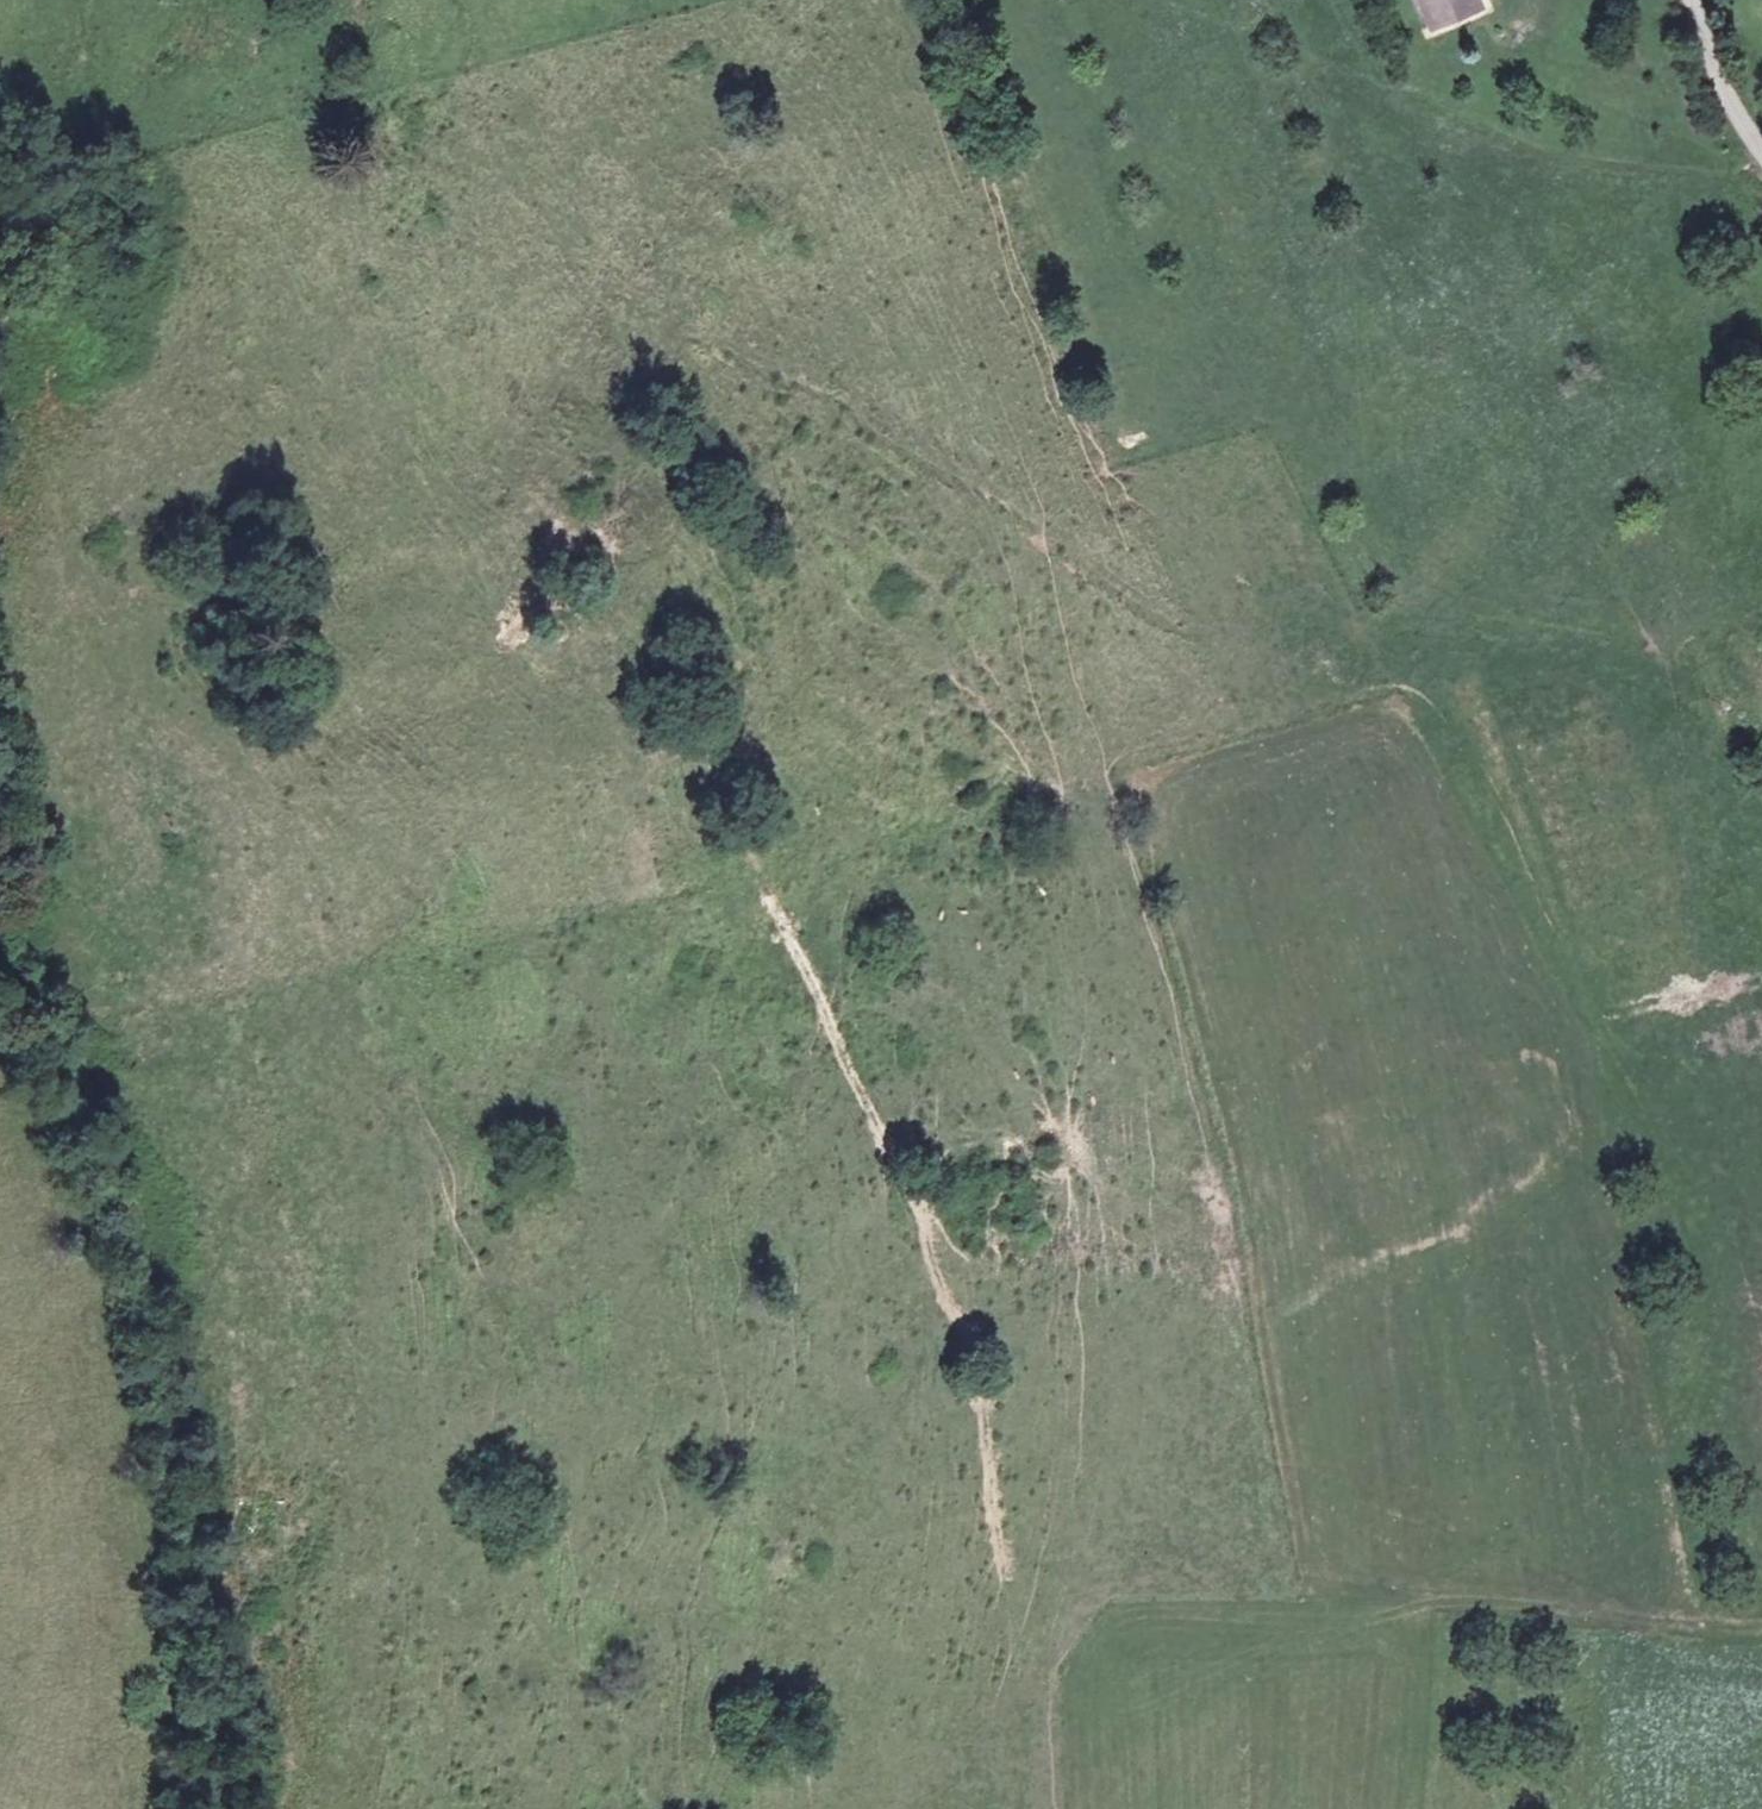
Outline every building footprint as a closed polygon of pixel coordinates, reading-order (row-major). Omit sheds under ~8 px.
[(1427,43),(1493,17),(1486,0),(1410,0),(1427,43)]
